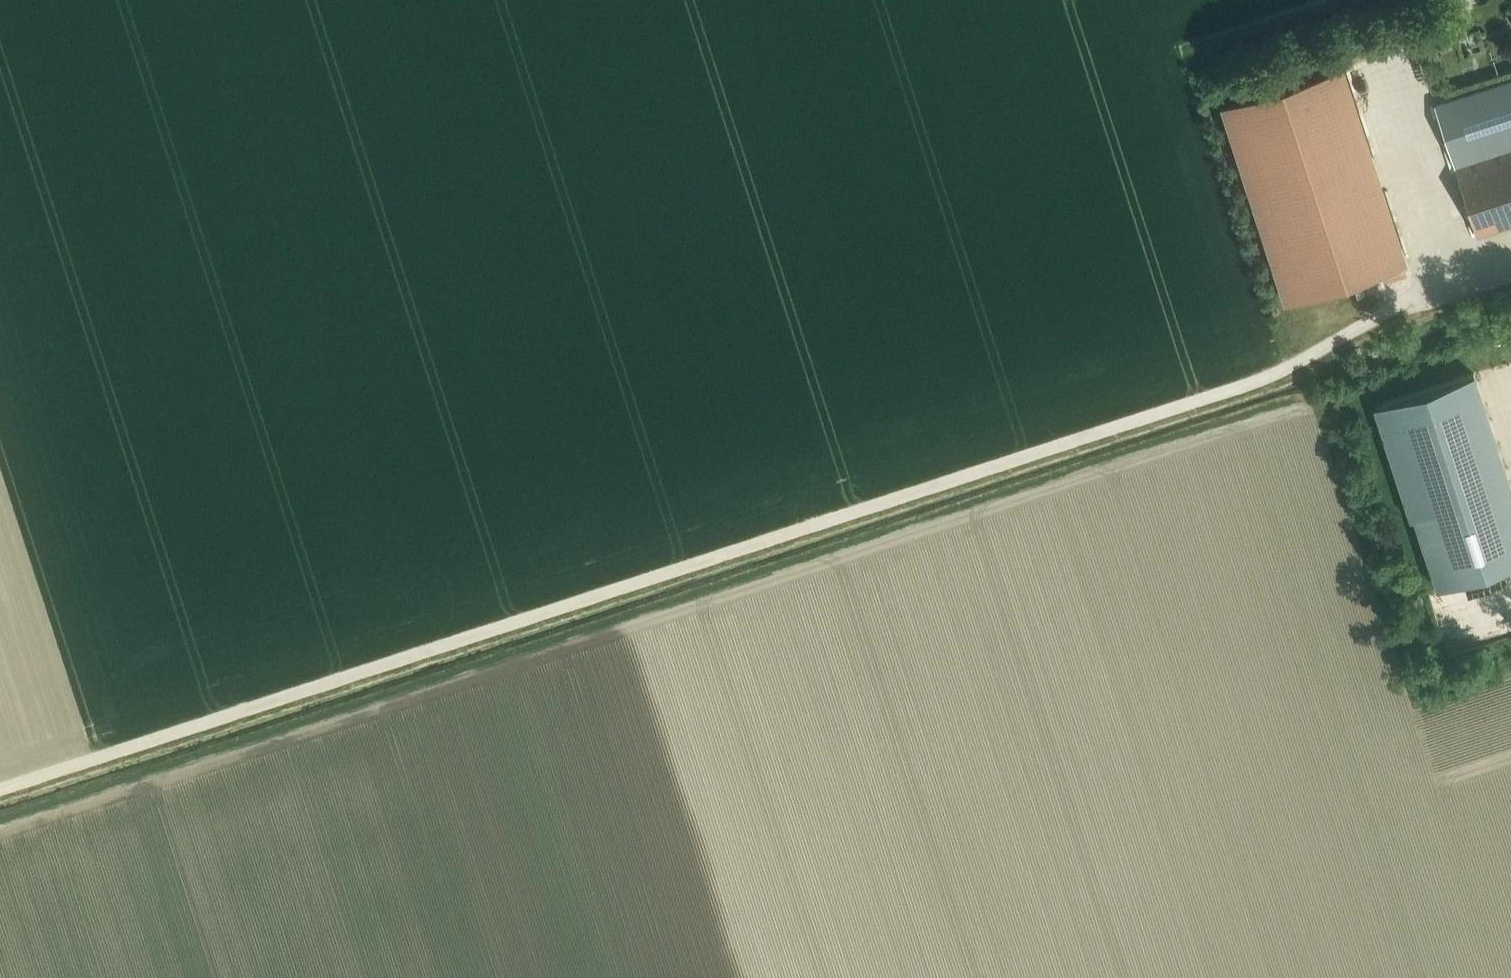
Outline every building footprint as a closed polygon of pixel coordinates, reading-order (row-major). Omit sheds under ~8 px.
[(1401,260),(1341,68),(1226,105),(1287,296),(1401,260)] [(1436,104),(1456,169),(1510,151),(1510,80),(1436,104)] [(1456,169),(1478,235),(1510,225),(1510,151),(1456,169)] [(1473,374),(1377,405),(1436,588),(1510,564),(1510,490),(1473,374)]
